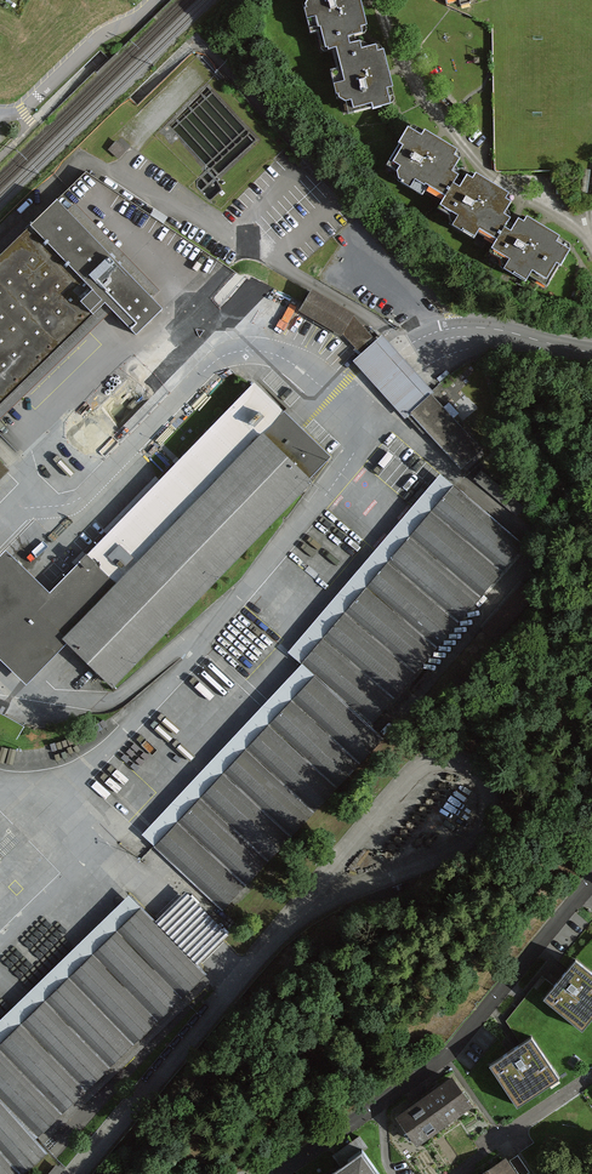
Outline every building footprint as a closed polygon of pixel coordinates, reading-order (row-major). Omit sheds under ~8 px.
[(316,35),(315,35),(319,49),(326,55),(348,49),(347,42),(361,38),(359,32),(367,30),(359,0),(306,0),(307,2),(302,11),(309,37),(316,35)] [(375,55),(374,49),(360,53),(358,46),(334,53),(339,72),(329,75),(336,101),(344,105),(347,117),(371,111),(371,114),(390,109),(386,94),(391,93),(381,53),(375,55)] [(420,141),(406,133),(384,170),(397,179),(397,184),(422,199),(427,191),(445,202),(452,189),(457,181),(451,177),(458,164),(453,161),(457,155),(423,136),(420,141)] [(472,241),(476,233),(494,243),(501,232),(506,221),(501,218),(508,206),(503,203),(506,197),(475,180),(472,185),(467,182),(460,194),(452,189),(445,202),(439,212),(448,218),(449,228),(472,241)] [(107,305),(136,335),(162,310),(67,212),(57,202),(0,256),(0,407),(107,305)] [(87,212),(81,217),(108,249),(114,244),(87,212)] [(502,272),(524,285),(528,279),(547,290),(569,254),(554,246),(557,241),(524,221),(521,226),(515,222),(507,235),(501,232),(494,243),(488,253),(494,257),(493,258),(499,262),(502,272)] [(360,354),(374,344),(354,318),(312,293),(299,314),(314,324),(322,329),(330,333),(340,339),(344,334),(360,354)] [(402,420),(409,415),(433,392),(382,337),(360,354),(352,362),(402,420)] [(26,687),(66,647),(112,691),(313,485),(310,482),(332,460),(254,385),(50,595),(5,553),(0,558),(0,662),(26,687)] [(460,470),(481,451),(430,395),(409,415),(460,470)] [(532,514),(479,471),(474,479),(527,521),(532,514)] [(159,846),(226,907),(383,736),(368,722),(525,551),(458,491),(305,658),(319,671),(159,846)] [(43,1149),(33,1138),(205,976),(142,909),(0,1042),(0,1173),(16,1173),(43,1149)] [(591,1019),(591,973),(576,960),(543,999),(582,1031),(591,1019)] [(517,1106),(559,1078),(532,1037),(489,1065),(517,1106)] [(448,1124),(476,1105),(457,1076),(428,1096),(448,1124)] [(419,1144),(448,1124),(428,1096),(399,1115),(419,1144)] [(337,1152),(341,1158),(360,1144),(356,1139),(337,1152)] [(330,1173),(378,1173),(363,1152),(330,1173)] [(505,1160),(484,1173),(515,1173),(505,1160)]
